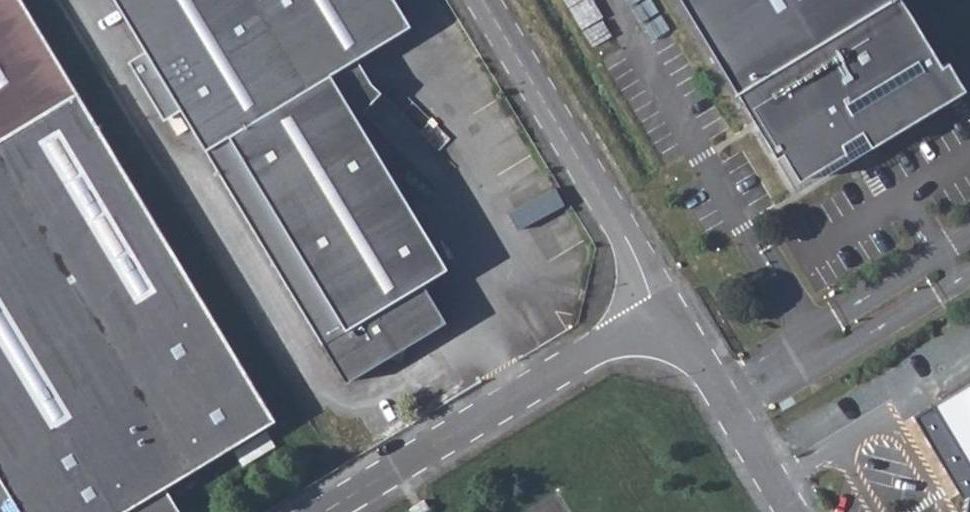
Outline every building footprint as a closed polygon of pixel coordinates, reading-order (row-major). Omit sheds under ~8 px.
[(9,511),(120,511),(156,490),(268,424),(21,0),(0,0),(0,496),(9,511)] [(354,65),(407,34),(387,0),(109,0),(142,56),(125,67),(160,125),(177,114),(201,156),(328,81),(354,65)] [(778,160),(785,156),(805,190),(854,161),(851,152),(870,142),(873,148),(962,97),(903,0),(681,0),(778,160)] [(354,65),(328,81),(348,114),(370,91),(354,65)] [(201,156),(338,386),(380,361),(396,365),(399,349),(440,326),(419,291),(444,276),(348,114),(328,81),(201,156)] [(935,391),(969,450),(969,370),(935,391)] [(935,391),(928,395),(969,464),(969,450),(935,391)] [(244,462),(277,443),(267,426),(234,446),(244,462)] [(120,511),(169,511),(156,490),(120,511)] [(403,510),(405,511),(424,511),(425,511),(421,502),(403,510)]
